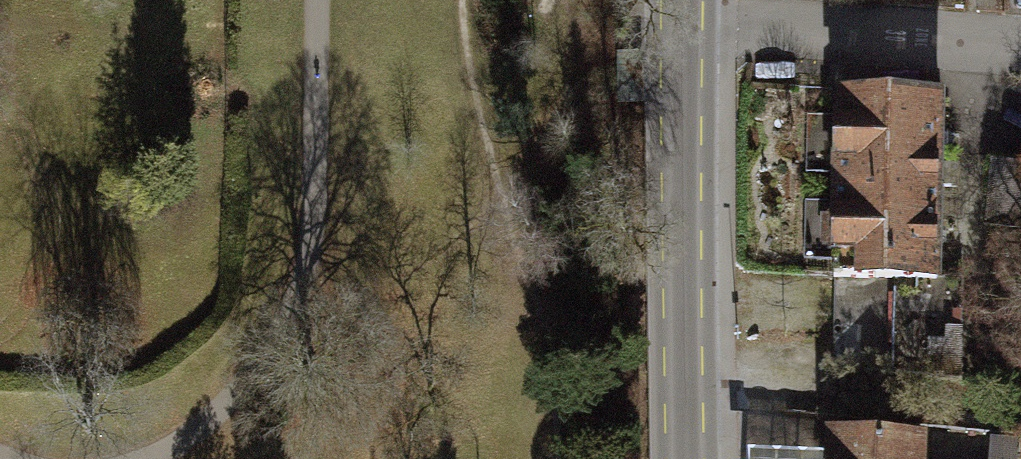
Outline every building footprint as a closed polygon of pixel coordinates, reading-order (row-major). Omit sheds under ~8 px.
[(830,223),(830,272),(933,273),(934,134),(934,92),(831,91),(830,223)] [(831,432),(829,458),(923,458),(924,437),(831,432)]
